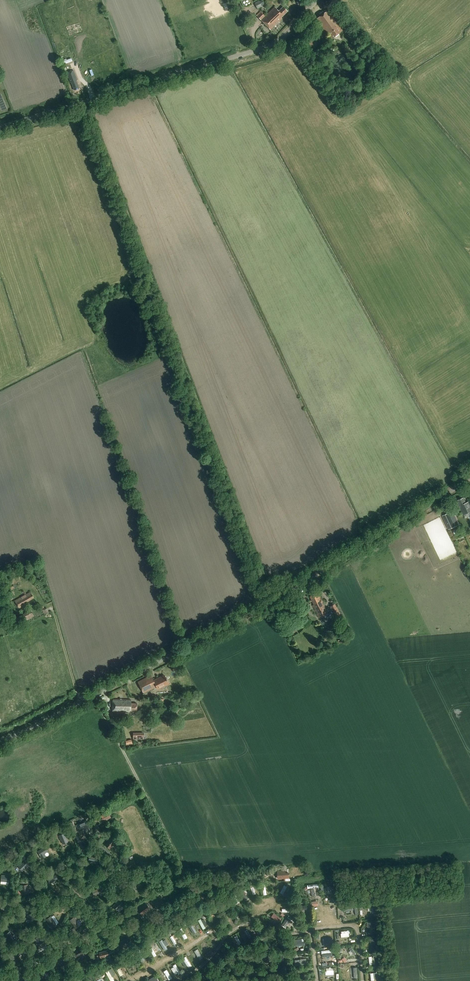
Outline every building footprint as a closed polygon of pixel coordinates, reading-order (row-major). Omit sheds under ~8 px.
[(259,0),(255,3),(258,9),(265,6),(262,0),(260,1),(259,0)] [(281,18),(287,11),(283,6),(278,11),(274,7),(265,16),(261,12),(257,16),(270,30),(282,19),(281,18)] [(330,39),(341,30),(327,10),(315,18),(330,39)] [(347,35),(353,43),(359,39),(353,31),(347,35)] [(319,45),(312,35),(306,39),(308,42),(306,43),(309,46),(310,45),(313,49),(319,45)] [(74,90),(80,88),(77,80),(77,79),(74,70),(67,72),(71,82),(74,90)] [(464,497),(458,501),(461,507),(460,507),(464,515),(469,512),(469,501),(467,503),(464,497)] [(456,517),(453,510),(447,513),(446,514),(448,518),(449,517),(450,520),(456,517)] [(26,602),(33,597),(30,592),(25,595),(15,601),(19,608),(27,603),(26,602)] [(311,597),(315,605),(313,605),(320,618),(329,613),(328,613),(333,610),(338,619),(342,617),(336,604),(331,606),(332,607),(327,610),(319,593),(311,597)] [(31,609),(22,614),(26,621),(35,616),(31,609)] [(144,693),(157,686),(158,689),(167,685),(165,682),(168,681),(167,680),(168,680),(167,679),(165,675),(154,681),(152,675),(138,682),(144,693)] [(113,712),(119,712),(131,712),(131,711),(138,711),(138,703),(132,703),(132,699),(113,699),(113,712)] [(102,821),(111,817),(109,812),(99,817),(102,821)] [(87,820),(77,824),(80,830),(89,825),(87,820)] [(65,833),(59,835),(61,841),(62,841),(63,844),(68,842),(65,833)] [(111,837),(104,845),(110,849),(117,841),(111,837)] [(38,851),(42,859),(46,857),(45,853),(48,851),(46,846),(38,851)] [(90,855),(88,861),(98,864),(99,858),(90,855)] [(24,861),(18,866),(22,871),(29,865),(25,861),(26,859),(28,861),(30,860),(26,856),(23,859),(24,861)] [(134,859),(125,862),(127,869),(136,866),(134,859)] [(285,871),(285,870),(279,870),(279,878),(289,878),(288,871),(285,871)] [(58,879),(56,874),(47,878),(50,883),(58,879)] [(132,886),(136,892),(144,887),(139,880),(134,883),(135,884),(132,886)] [(101,887),(92,891),(94,896),(103,892),(101,887)] [(117,902),(113,906),(117,910),(124,904),(120,900),(121,899),(119,896),(115,899),(117,902)] [(147,904),(138,910),(141,915),(150,908),(147,904)] [(275,912),(272,915),(279,922),(282,918),(275,912)] [(32,913),(26,916),(30,922),(36,919),(32,913)] [(51,916),(46,919),(52,928),(57,925),(51,916)] [(70,920),(76,928),(80,926),(77,921),(79,920),(76,916),(70,920)] [(205,918),(199,920),(203,928),(208,925),(205,918)] [(289,919),(284,925),(289,929),(294,923),(289,919)] [(10,931),(6,934),(12,941),(16,937),(14,934),(13,935),(10,931)] [(333,937),(323,938),(324,947),(334,946),(333,937)] [(129,938),(120,942),(122,947),(131,942),(129,938)] [(165,950),(169,948),(167,945),(170,943),(167,938),(164,940),(163,939),(160,941),(165,950)] [(38,948),(39,952),(48,947),(46,943),(38,948)] [(72,951),(76,958),(84,953),(81,947),(72,951)] [(24,948),(20,950),(24,958),(28,956),(24,948)] [(201,959),(204,957),(198,948),(195,950),(201,959)] [(106,961),(111,959),(110,955),(111,955),(109,950),(99,952),(101,958),(105,957),(106,961)] [(58,957),(56,959),(59,964),(61,963),(62,966),(67,963),(63,955),(58,957)] [(187,955),(184,957),(189,967),(192,966),(187,955)] [(176,963),(173,965),(180,974),(182,972),(176,963)] [(319,967),(321,980),(340,980),(338,965),(319,967)] [(115,979),(113,976),(116,974),(113,967),(106,971),(112,980),(115,979)] [(170,980),(173,978),(168,968),(164,970),(170,980)] [(211,970),(203,975),(205,979),(213,974),(211,970)]
